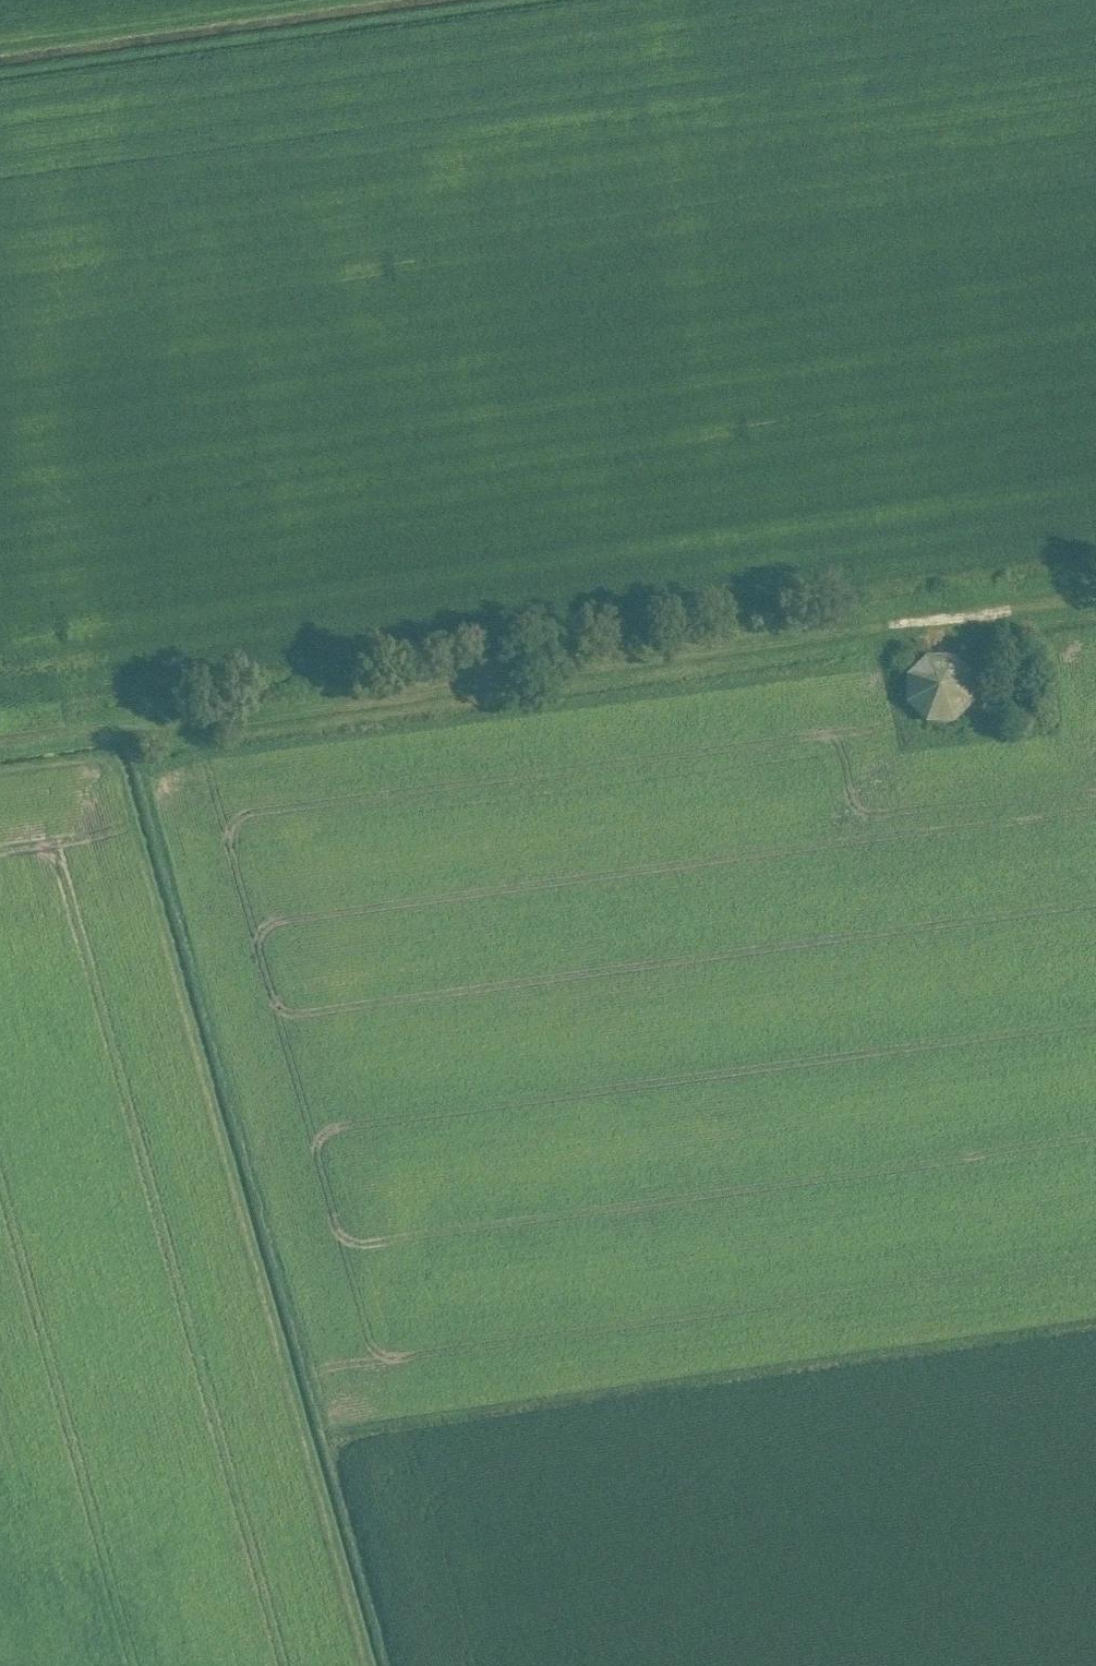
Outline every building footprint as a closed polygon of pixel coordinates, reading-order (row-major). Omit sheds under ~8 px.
[(908,679),(908,707),(927,727),(954,727),(974,707),(975,679),(955,659),(928,659),(908,679)]
